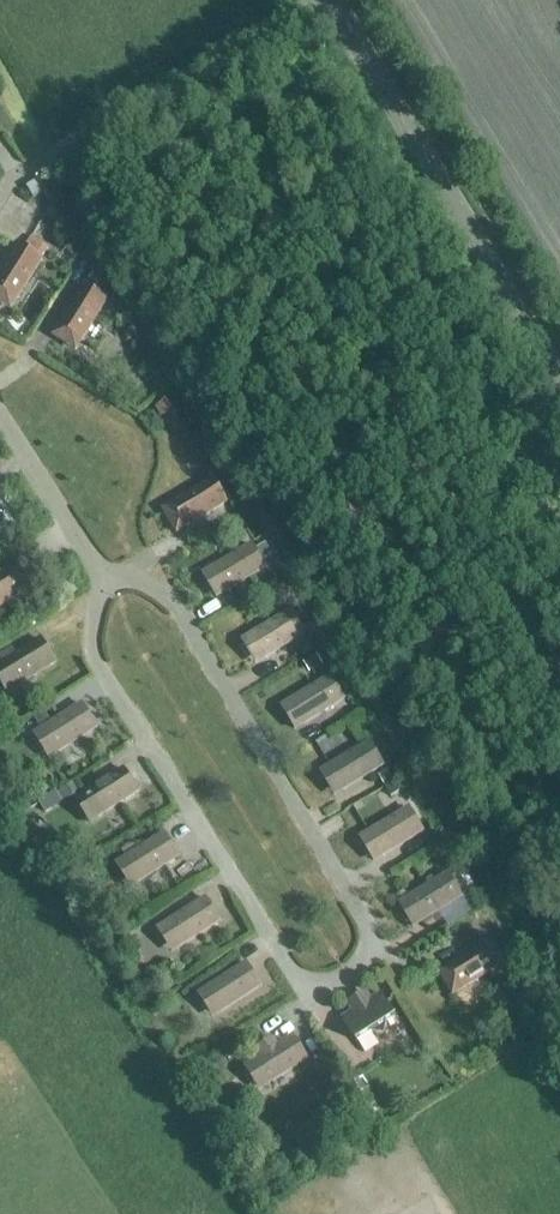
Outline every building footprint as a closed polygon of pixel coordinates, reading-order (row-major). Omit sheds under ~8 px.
[(28,184),(35,196),(44,191),(37,179),(28,184)] [(16,300),(42,260),(21,246),(0,279),(0,289),(16,300)] [(107,300),(86,287),(60,327),(81,340),(107,300)] [(173,505),(186,527),(228,503),(215,481),(173,505)] [(212,571),(225,593),(266,568),(263,563),(257,552),(253,546),(212,571)] [(266,547),(257,552),(263,563),(272,557),(266,547)] [(0,577),(0,606),(31,587),(18,566),(0,577)] [(293,612),(251,637),(264,659),(306,634),(293,612)] [(1,666),(15,688),(56,662),(43,641),(1,666)] [(332,678),(291,703),(304,725),(345,700),(332,678)] [(56,753),(97,727),(84,706),(43,732),(56,753)] [(44,711),(34,718),(40,727),(49,720),(44,711)] [(384,766),(371,744),(330,769),(343,790),(384,766)] [(138,791),(125,770),(84,797),(98,817),(138,791)] [(388,771),(379,777),(385,787),(386,787),(394,782),(388,771)] [(386,787),(385,787),(391,797),(400,792),(394,782),(386,787)] [(74,785),(59,795),(64,803),(80,793),(74,785)] [(369,834),(382,856),(424,832),(411,810),(369,834)] [(138,882),(179,856),(166,835),(125,861),(138,882)] [(409,900),(422,922),(463,897),(450,875),(409,900)] [(220,921),(207,900),(166,926),(179,947),(220,921)] [(503,965),(490,943),(448,967),(461,989),(503,965)] [(261,986),(248,965),(207,991),(221,1012),(261,986)] [(387,1024),(396,1018),(382,996),(343,1020),(357,1043),(373,1033),(384,1035),(387,1024)] [(256,1049),(262,1058),(253,1064),(267,1085),(308,1059),(295,1037),(280,1047),(274,1038),(256,1049)] [(364,1079),(355,1084),(362,1095),(371,1090),(364,1079)]
